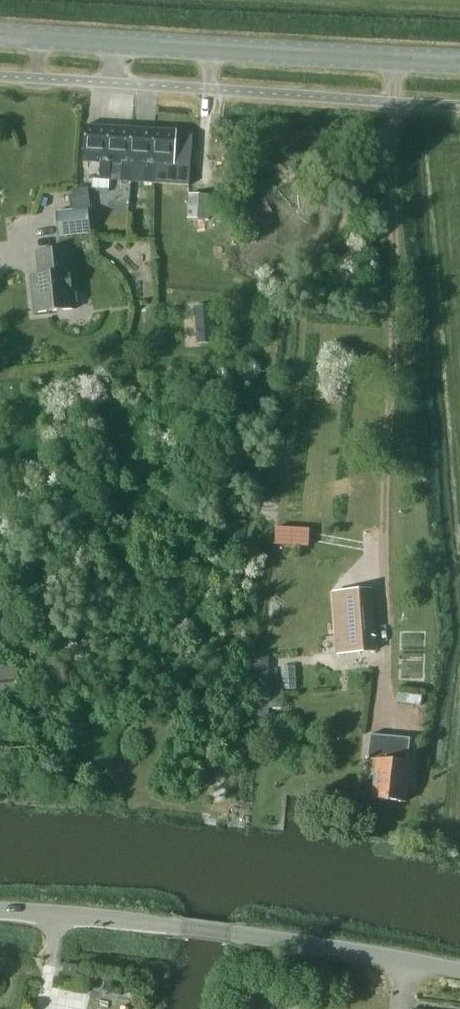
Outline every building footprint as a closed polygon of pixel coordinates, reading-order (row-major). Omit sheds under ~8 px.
[(106,164),(108,129),(86,127),(84,163),(100,164),(99,181),(109,181),(110,165),(106,164)] [(130,130),(108,129),(106,164),(110,165),(109,181),(120,182),(131,183),(132,166),(128,166),(130,130)] [(153,132),(130,130),(128,166),(132,166),(131,183),(153,185),(154,168),(150,168),(153,132)] [(175,134),(153,132),(150,168),(154,168),(166,169),(164,185),(175,186),(176,169),(173,169),(175,134)] [(69,193),(71,209),(90,207),(88,186),(72,188),(73,193),(69,193)] [(212,194),(192,193),(190,217),(211,219),(212,194)] [(93,233),(90,207),(71,209),(58,211),(61,236),(93,233)] [(73,311),(67,251),(35,254),(38,277),(30,278),(33,315),(73,311)] [(211,306),(196,306),(197,343),(213,342),(211,306)] [(304,545),(304,537),(287,535),(287,543),(304,545)] [(378,650),(374,589),(336,591),(340,652),(378,650)] [(270,681),(272,655),(249,654),(247,691),(258,691),(257,713),(272,713),(272,706),(284,706),(285,688),(299,688),(300,665),(284,664),(284,682),(270,681)] [(17,665),(0,666),(0,702),(19,701),(17,665)] [(408,740),(370,735),(367,759),(379,761),(375,787),(372,786),(371,795),(374,796),(373,800),(401,804),(408,740)] [(77,965),(63,964),(62,976),(76,977),(77,965)]
